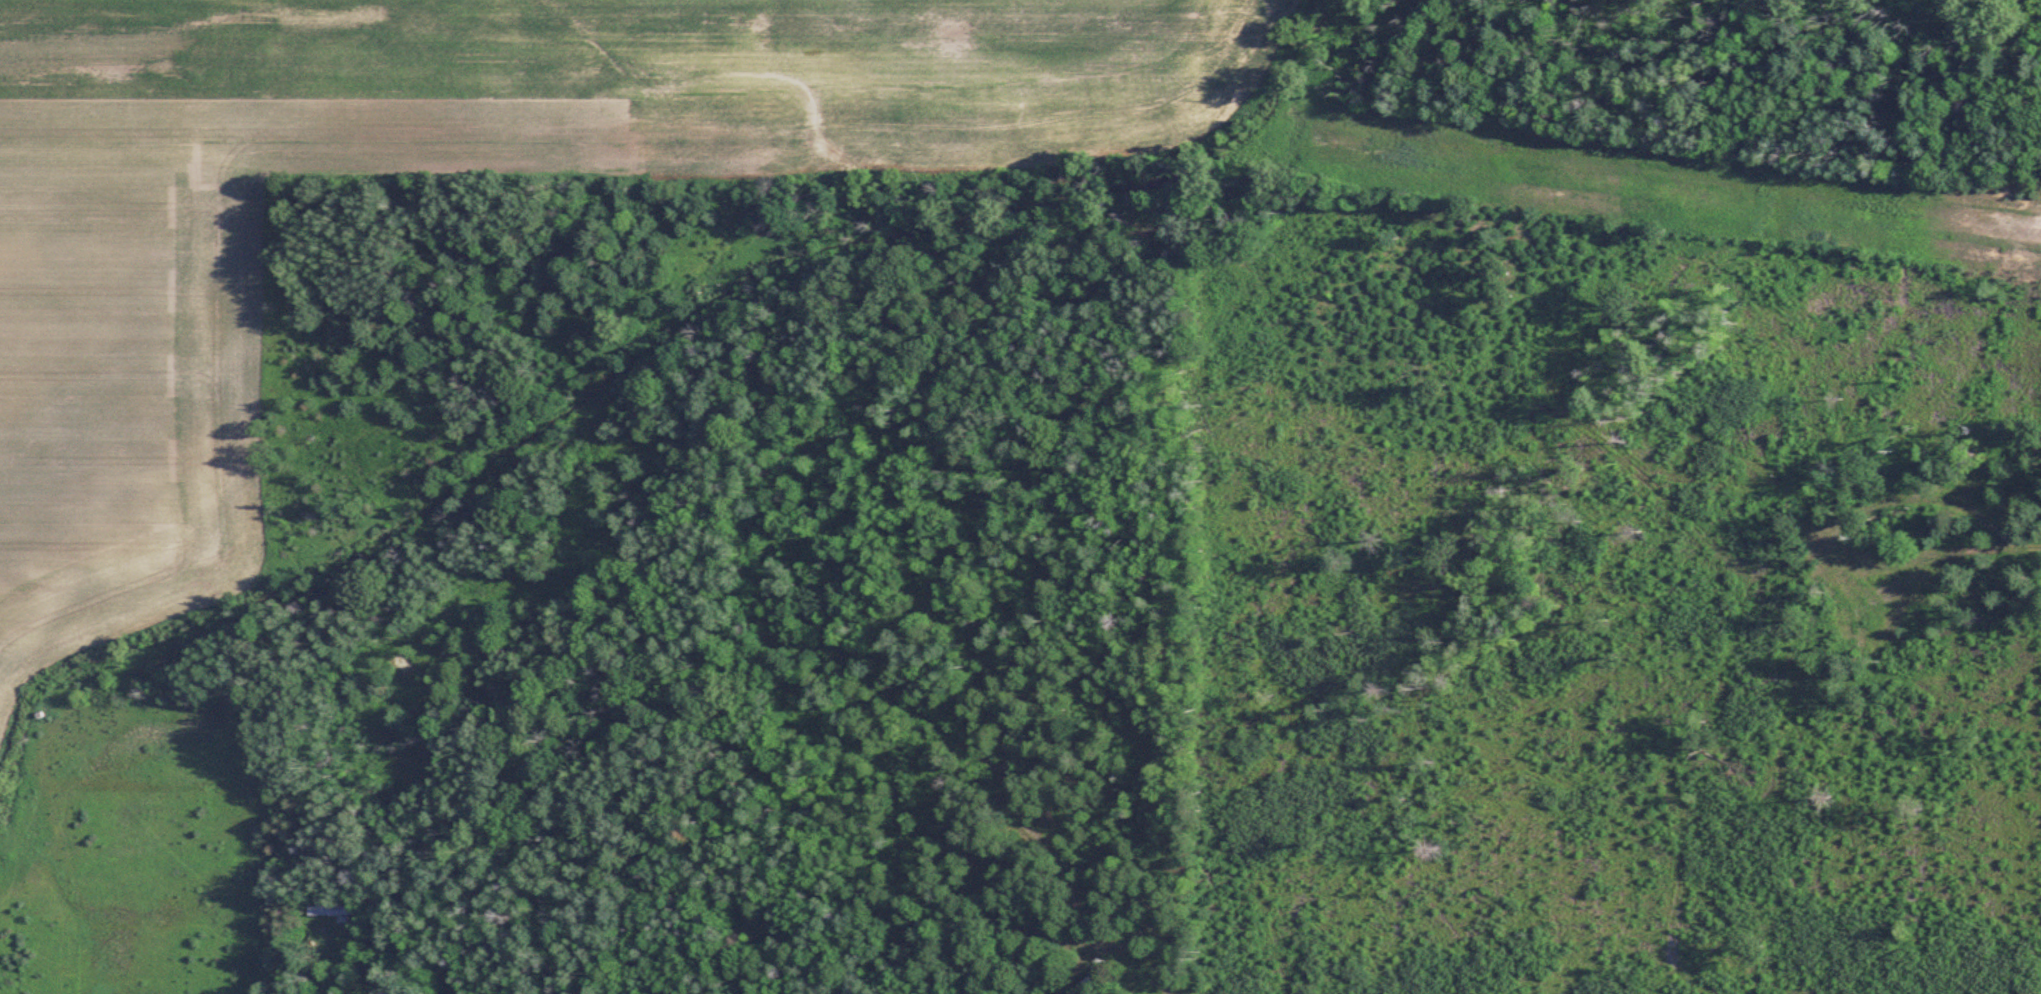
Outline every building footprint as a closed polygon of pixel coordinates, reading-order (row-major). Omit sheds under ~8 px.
[(355,905),(304,906),(304,916),(355,916),(355,905)]
